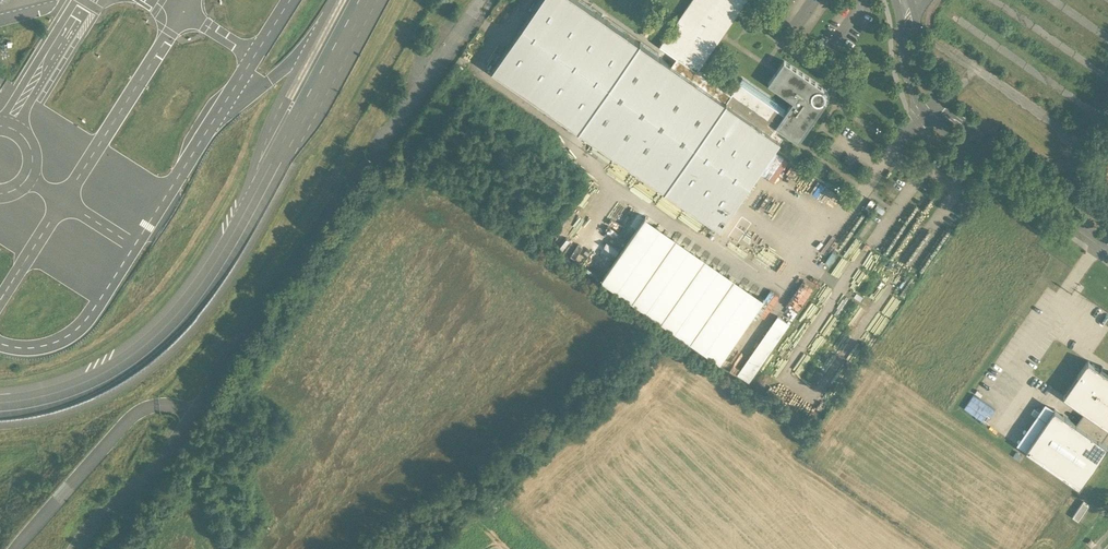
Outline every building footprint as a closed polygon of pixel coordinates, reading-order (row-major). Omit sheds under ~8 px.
[(780,141),(672,66),(576,0),(541,0),(492,71),(719,229),(780,141)] [(660,47),(677,59),(677,58),(697,72),(697,71),(747,0),(692,0),(660,47)] [(787,110),(742,79),(739,83),(731,95),(697,71),(697,72),(677,58),(677,59),(672,66),(780,141),(783,137),(776,133),(779,129),(796,104),(793,102),(787,110)] [(824,89),(784,61),(768,84),(793,102),(796,104),(779,129),(798,142),(826,102),(824,101),(825,98),(825,96),(824,93),(823,91),(824,89)] [(878,205),(875,209),(883,215),(886,210),(878,205)] [(764,299),(645,217),(602,281),(720,362),(764,299)] [(806,281),(794,300),(803,307),(815,288),(806,281)] [(777,317),(737,375),(749,383),(789,325),(777,317)] [(1088,361),(1063,397),(1085,412),(1107,428),(1107,374),(1088,361)] [(975,393),(965,407),(987,422),(997,408),(975,393)] [(1107,447),(1107,446),(1101,441),(1076,424),(1054,409),(1026,450),(1080,488),(1107,447)] [(1085,412),(1076,424),(1101,441),(1107,432),(1107,428),(1085,412)] [(1084,500),(1075,516),(1082,520),(1091,503),(1084,500)]
